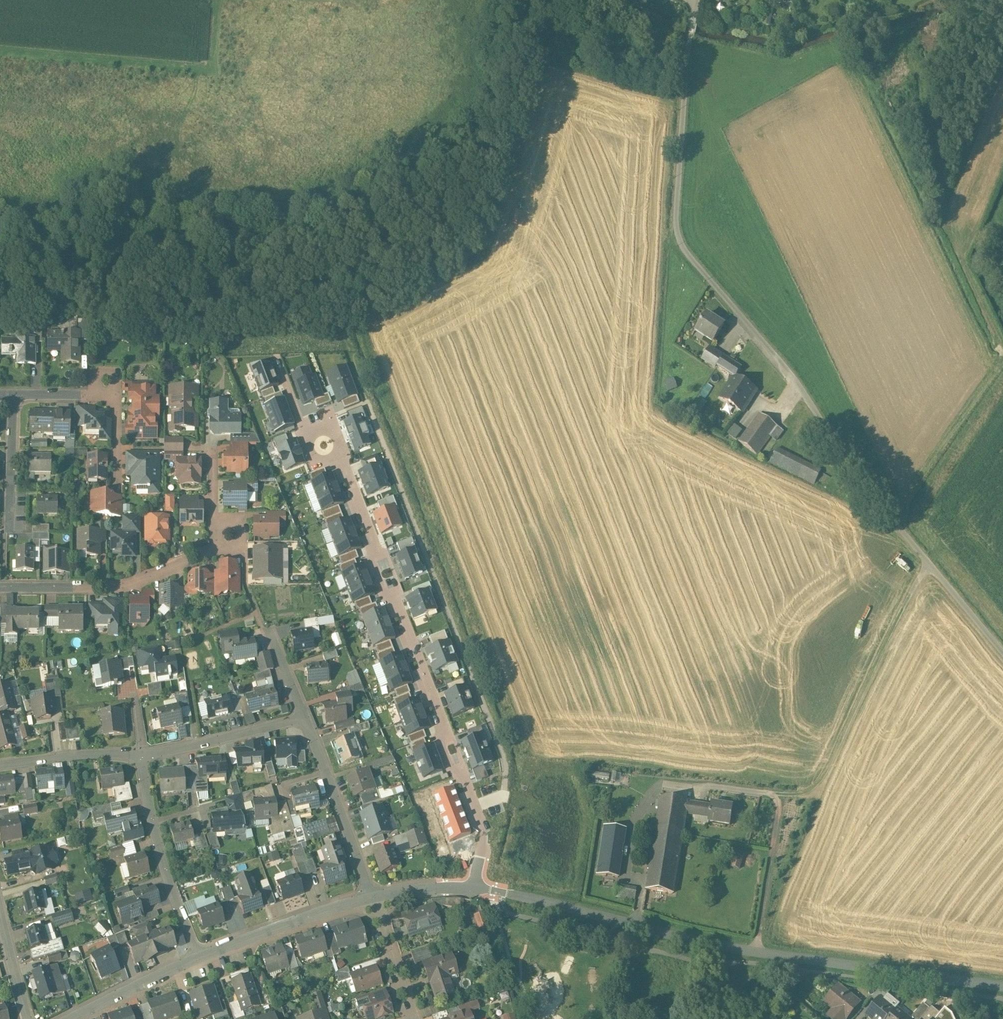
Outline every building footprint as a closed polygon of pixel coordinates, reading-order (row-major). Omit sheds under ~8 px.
[(724,326),(706,315),(696,331),(713,343),(724,326)] [(88,320),(77,320),(77,328),(81,328),(81,341),(88,341),(88,320)] [(41,321),(32,321),(32,330),(35,330),(35,339),(35,344),(41,343),(41,321)] [(62,333),(47,333),(47,351),(62,351),(62,363),(79,363),(78,331),(62,332),(62,333)] [(35,339),(15,339),(1,339),(1,357),(15,357),(15,366),(26,366),(26,374),(27,374),(27,366),(35,366),(35,344),(35,339)] [(722,355),(710,348),(703,359),(714,367),(722,355)] [(785,377),(742,350),(734,363),(723,357),(717,366),(734,377),(721,397),(742,411),(755,391),(770,401),(785,377)] [(270,365),(250,366),(260,392),(272,387),(278,385),(270,365)] [(356,396),(346,367),(326,374),(337,403),(341,402),(356,396)] [(308,369),(291,375),(302,405),(314,401),(323,397),(323,396),(315,376),(311,377),(308,369)] [(674,378),(666,380),(668,389),(676,387),(674,378)] [(272,387),(260,392),(263,399),(275,394),(272,387)] [(196,388),(174,388),(174,397),(170,397),(170,407),(172,407),(172,426),(177,426),(179,428),(196,428),(196,418),(193,418),(190,415),(190,403),(193,400),(196,400),(196,388)] [(153,389),(141,389),(141,390),(129,390),(129,402),(131,402),(131,414),(129,414),(129,426),(134,426),(134,438),(156,439),(156,425),(153,425),(153,418),(154,418),(155,417),(157,416),(157,414),(157,412),(156,411),(155,411),(153,410),(153,389)] [(266,405),(283,399),(281,393),(264,399),(266,405)] [(328,394),(323,396),(323,397),(314,401),(317,408),(331,403),(328,394)] [(356,396),(341,402),(344,409),(359,404),(356,396)] [(294,425),(284,398),(283,399),(266,405),(264,406),(274,432),(294,425)] [(226,402),(210,402),(210,410),(208,412),(208,417),(210,420),(210,426),(215,426),(215,428),(218,431),(220,431),(220,434),(239,434),(239,421),(233,421),(231,419),(226,419),(226,402)] [(346,413),(349,420),(360,416),(361,420),(366,418),(361,407),(346,413)] [(67,417),(60,410),(57,413),(54,413),(53,433),(53,435),(68,435),(69,417),(67,417)] [(107,415),(102,415),(102,414),(102,413),(101,412),(100,412),(100,411),(98,411),(97,411),(96,412),(96,413),(95,414),(95,415),(89,414),(88,422),(75,422),(75,426),(87,426),(87,432),(98,432),(98,439),(109,439),(109,430),(106,430),(107,415)] [(89,413),(75,412),(75,422),(88,422),(89,414),(89,413)] [(54,413),(30,413),(29,432),(53,433),(54,413)] [(783,431),(760,413),(738,441),(757,455),(771,436),(776,440),(783,431)] [(371,445),(367,435),(368,435),(364,425),(363,426),(361,420),(360,416),(349,420),(343,423),(346,430),(345,430),(348,438),(348,437),(354,452),(371,445)] [(727,433),(735,438),(742,429),(735,423),(727,433)] [(273,439),(277,448),(289,444),(285,435),(273,439)] [(31,440),(31,447),(48,447),(48,439),(31,440)] [(171,439),(164,439),(164,452),(181,452),(181,445),(171,445),(171,439)] [(304,463),(295,441),(289,444),(277,448),(285,471),(304,463)] [(247,443),(230,443),(230,451),(247,451),(247,443)] [(821,471),(777,448),(770,461),(814,484),(821,471)] [(87,449),(74,449),(74,459),(83,459),(83,456),(87,456),(87,449)] [(230,451),(227,451),(227,456),(224,456),(224,468),(227,468),(227,473),(236,473),(236,471),(242,471),(245,469),(245,460),(247,457),(247,451),(230,451)] [(149,452),(130,452),(130,466),(138,466),(138,458),(149,458),(149,452)] [(181,452),(164,452),(164,461),(177,461),(177,460),(183,460),(183,452),(181,452)] [(50,455),(29,455),(28,473),(50,473),(50,455)] [(106,455),(89,455),(89,460),(88,460),(88,476),(95,476),(95,480),(106,480),(106,468),(106,462),(106,455)] [(364,471),(380,465),(376,455),(360,461),(364,471)] [(149,458),(138,458),(138,466),(138,484),(138,487),(147,487),(147,489),(148,489),(148,493),(158,493),(158,471),(159,470),(159,465),(158,464),(158,458),(149,458)] [(183,460),(177,460),(177,461),(177,465),(176,465),(175,467),(175,469),(176,471),(177,471),(182,471),(182,484),(199,484),(199,477),(200,477),(200,476),(202,475),(202,472),(200,471),(200,460),(183,460)] [(388,488),(380,465),(364,471),(358,473),(367,496),(388,488)] [(309,474),(312,481),(326,476),(324,469),(309,474)] [(310,482),(316,497),(338,488),(335,480),(332,474),(326,476),(312,481),(310,482)] [(245,486),(224,486),(224,506),(245,506),(245,486)] [(338,488),(316,497),(321,512),(338,506),(344,504),(341,497),(342,497),(338,488)] [(104,492),(92,492),(92,500),(95,504),(95,507),(93,509),(93,514),(108,514),(110,516),(122,516),(122,497),(114,497),(112,494),(106,494),(104,492)] [(174,496),(165,496),(165,512),(174,512),(174,496)] [(198,496),(181,496),(181,505),(198,505),(198,496)] [(57,497),(37,497),(37,515),(46,515),(46,513),(55,513),(55,505),(57,505),(57,497)] [(377,503),(381,512),(393,507),(394,508),(396,507),(392,497),(377,503)] [(181,505),(180,505),(180,516),(183,516),(183,517),(184,517),(184,522),(202,522),(202,505),(198,505),(181,505)] [(324,520),(341,513),(338,506),(321,512),(324,520)] [(394,508),(393,507),(381,512),(373,515),(380,534),(401,526),(394,508)] [(324,520),(327,527),(344,521),(341,513),(324,520)] [(140,518),(122,518),(122,534),(133,534),(133,532),(140,532),(140,518)] [(167,518),(147,519),(147,541),(149,541),(151,543),(153,543),(156,541),(167,540),(167,518)] [(267,519),(254,519),(254,536),(261,536),(261,538),(269,538),(269,536),(277,536),(277,520),(277,519),(267,519)] [(327,527),(333,542),(356,533),(352,525),(349,519),(344,521),(327,527)] [(106,524),(95,524),(95,525),(96,525),(96,532),(96,541),(98,541),(100,541),(106,541),(106,524)] [(96,532),(78,532),(78,552),(87,552),(87,556),(98,556),(100,554),(100,541),(98,541),(96,541),(96,532)] [(356,533),(333,542),(339,557),(355,551),(361,549),(358,542),(359,542),(356,533)] [(122,534),(113,534),(113,543),(112,544),(111,546),(112,547),(112,548),(113,549),(114,549),(116,550),(117,549),(118,549),(119,548),(121,548),(121,555),(133,555),(133,534),(122,534)] [(397,544),(401,555),(414,550),(414,551),(416,550),(411,538),(397,544)] [(32,549),(17,549),(17,570),(33,570),(33,548),(32,549)] [(281,548),(254,548),(254,558),(256,558),(256,579),(264,579),(281,579),(281,548)] [(63,553),(56,553),(56,550),(46,550),(46,562),(48,562),(48,572),(63,572),(63,570),(63,553)] [(414,551),(414,550),(401,555),(396,557),(404,579),(422,572),(414,551)] [(339,557),(341,565),(354,560),(358,558),(355,551),(339,557)] [(339,566),(341,573),(357,567),(354,560),(341,565),(339,566)] [(236,563),(220,563),(220,579),(220,588),(221,588),(228,588),(228,591),(229,591),(232,593),(238,593),(238,584),(238,580),(236,580),(236,563)] [(341,573),(347,588),(370,579),(366,571),(363,565),(357,567),(341,573)] [(204,572),(193,572),(190,575),(190,589),(193,592),(196,592),(199,594),(207,594),(207,593),(207,578),(207,575),(204,572)] [(370,579),(347,588),(353,603),(354,603),(369,597),(375,595),(373,588),(370,579)] [(412,589),(415,596),(429,590),(431,590),(428,583),(412,589)] [(169,584),(167,587),(160,587),(160,606),(163,606),(169,612),(173,609),(176,609),(177,605),(177,589),(176,587),(172,587),(169,584)] [(437,611),(429,590),(415,596),(405,599),(413,620),(437,611)] [(154,591),(143,591),(143,597),(148,597),(148,604),(154,604),(154,591)] [(143,597),(135,597),(135,599),(130,599),(130,619),(137,619),(137,623),(140,623),(143,627),(150,620),(148,618),(148,604),(148,597),(143,597)] [(359,610),(372,605),(369,597),(354,603),(357,610),(359,610)] [(359,610),(361,617),(378,610),(375,603),(372,605),(359,610)] [(97,606),(88,606),(88,619),(97,619),(97,606)] [(107,607),(107,606),(97,606),(97,619),(97,626),(108,626),(108,633),(117,633),(117,615),(117,607),(107,607)] [(59,607),(44,607),(44,619),(59,619),(59,609),(59,607)] [(361,617),(367,632),(390,623),(387,615),(386,615),(384,608),(378,610),(361,617)] [(59,609),(59,619),(59,629),(73,629),(73,632),(82,632),(82,609),(59,609)] [(7,611),(6,611),(6,625),(6,636),(17,636),(17,630),(16,630),(16,613),(17,613),(17,612),(7,611)] [(17,613),(16,613),(16,630),(17,630),(38,630),(38,613),(17,613)] [(329,623),(330,628),(335,627),(334,616),(318,617),(319,624),(329,623)] [(390,623),(367,632),(373,647),(375,646),(390,641),(395,638),(393,632),(390,623)] [(239,631),(219,634),(222,655),(233,653),(231,643),(237,643),(237,640),(240,638),(239,631)] [(311,631),(291,634),(294,652),(313,649),(311,631)] [(429,637),(433,648),(448,643),(444,631),(429,637)] [(237,643),(231,643),(233,653),(234,660),(244,659),(244,660),(256,658),(256,657),(254,640),(237,643)] [(378,654),(392,648),(390,641),(375,646),(378,654)] [(457,663),(449,642),(448,643),(433,648),(425,651),(433,672),(457,663)] [(158,650),(138,653),(140,669),(149,667),(148,666),(154,665),(153,660),(164,659),(164,654),(164,653),(165,652),(165,651),(165,650),(164,650),(164,649),(163,648),(162,648),(161,648),(160,648),(159,649),(158,650)] [(375,654),(378,662),(395,655),(392,648),(378,654),(375,654)] [(335,650),(322,654),(325,661),(337,657),(335,650)] [(268,653),(256,657),(256,658),(257,658),(261,673),(269,671),(273,670),(268,653)] [(378,662),(384,677),(407,668),(403,660),(401,653),(395,655),(378,662)] [(164,659),(153,660),(154,665),(156,677),(168,674),(169,677),(170,677),(170,673),(176,672),(177,675),(175,657),(164,659)] [(128,659),(117,660),(117,663),(119,672),(121,671),(129,670),(128,659)] [(117,663),(103,665),(105,678),(102,678),(103,687),(114,685),(114,686),(116,685),(121,684),(120,677),(122,676),(121,671),(119,672),(117,663)] [(326,664),(306,666),(308,685),(318,684),(317,681),(325,680),(325,671),(327,671),(326,664)] [(407,668),(384,677),(390,692),(394,690),(407,685),(412,683),(410,677),(407,668)] [(261,673),(254,675),(256,682),(271,678),(269,671),(261,673)] [(58,679),(44,681),(46,698),(51,697),(51,699),(61,697),(58,679)] [(446,685),(450,693),(465,687),(462,679),(446,685)] [(361,683),(340,690),(342,697),(363,690),(361,683)] [(0,686),(0,696),(8,694),(12,693),(9,684),(0,686)] [(160,684),(147,686),(149,698),(162,696),(160,684)] [(394,690),(397,698),(409,694),(410,693),(407,685),(394,690)] [(254,695),(237,700),(241,711),(243,717),(252,715),(251,713),(259,711),(258,710),(255,695),(274,690),(272,686),(268,687),(268,686),(253,690),(254,695)] [(473,709),(465,687),(450,693),(444,695),(453,717),(473,709)] [(274,690),(255,695),(258,710),(267,708),(267,709),(278,707),(274,690)] [(187,692),(179,693),(182,709),(189,708),(187,692)] [(0,696),(0,714),(17,710),(14,698),(10,700),(8,694),(0,696)] [(393,700),(396,707),(411,701),(409,694),(397,698),(393,700)] [(46,698),(33,700),(36,720),(51,718),(53,714),(51,699),(51,697),(46,698)] [(226,698),(205,703),(208,719),(230,714),(226,698)] [(396,707),(401,722),(424,713),(421,705),(420,705),(418,698),(411,701),(396,707)] [(237,700),(230,702),(233,713),(241,711),(237,700)] [(343,703),(323,706),(326,723),(334,722),(346,720),(343,703)] [(178,705),(156,711),(160,730),(183,725),(178,705)] [(122,711),(102,713),(104,737),(125,735),(122,711)] [(424,713),(401,722),(407,737),(423,731),(429,728),(427,722),(424,713)] [(0,717),(0,733),(11,730),(7,715),(0,717)] [(352,719),(346,720),(334,722),(334,724),(336,732),(348,729),(354,727),(352,719)] [(64,723),(57,724),(60,743),(67,742),(65,730),(64,723)] [(354,727),(348,729),(350,735),(361,732),(359,725),(354,727)] [(27,726),(19,728),(23,740),(30,738),(27,726)] [(469,731),(472,739),(481,735),(483,734),(480,727),(469,731)] [(78,728),(65,730),(67,742),(80,740),(78,728)] [(0,733),(0,750),(15,746),(11,730),(0,733)] [(410,744),(424,739),(426,738),(423,731),(407,737),(410,744)] [(492,763),(481,735),(472,739),(461,743),(472,770),(483,766),(492,763)] [(352,738),(333,744),(341,766),(359,759),(352,738)] [(413,755),(414,754),(413,752),(427,747),(424,739),(410,744),(409,745),(413,755)] [(294,741),(275,742),(276,759),(295,758),(296,758),(295,752),(294,741)] [(247,750),(233,751),(234,754),(237,765),(238,767),(262,765),(261,749),(258,749),(258,744),(247,745),(247,750)] [(442,771),(432,745),(427,747),(413,752),(414,754),(417,762),(416,763),(420,773),(421,773),(423,778),(442,771)] [(303,751),(295,752),(296,758),(295,758),(296,764),(305,763),(303,751)] [(237,765),(234,754),(228,755),(231,767),(237,765)] [(197,757),(195,760),(196,766),(190,767),(193,778),(196,793),(207,792),(206,777),(225,776),(224,759),(205,760),(205,757),(197,757)] [(379,760),(364,765),(366,771),(367,772),(368,772),(381,767),(379,760)] [(271,763),(264,765),(268,778),(275,776),(271,763)] [(483,766),(472,770),(476,782),(488,778),(483,766)] [(190,767),(182,767),(182,770),(183,770),(184,779),(193,778),(190,767)] [(121,769),(99,772),(102,790),(116,788),(117,797),(129,795),(128,785),(124,786),(121,769)] [(182,770),(159,772),(160,794),(174,793),(174,791),(184,790),(184,794),(185,794),(184,779),(183,770),(182,770)] [(53,771),(36,773),(38,790),(48,789),(54,788),(54,790),(63,789),(62,780),(61,771),(53,772),(53,771)] [(368,772),(367,772),(366,771),(363,773),(370,792),(375,791),(374,790),(368,772)] [(611,771),(610,781),(619,783),(621,772),(611,771)] [(610,774),(592,772),(591,779),(609,781),(610,774)] [(363,773),(347,778),(353,798),(359,796),(370,792),(363,773)] [(31,789),(30,775),(22,776),(24,790),(31,789)] [(6,778),(6,779),(0,780),(0,796),(15,794),(12,778),(6,778)] [(193,778),(184,779),(185,794),(196,793),(193,778)] [(72,779),(62,780),(63,789),(66,789),(67,798),(75,797),(72,779)] [(236,782),(230,784),(233,796),(240,795),(236,782)] [(271,786),(252,791),(254,798),(260,796),(266,800),(275,799),(271,786)] [(299,790),(290,792),(292,801),(294,813),(295,813),(319,807),(314,788),(300,791),(299,790)] [(370,792),(359,796),(363,807),(372,804),(380,801),(376,789),(374,790),(375,791),(370,792)] [(433,797),(450,842),(469,835),(452,790),(433,797)] [(252,791),(240,795),(242,801),(254,798),(252,791)] [(129,795),(117,797),(119,803),(130,801),(129,795)] [(233,796),(228,798),(230,804),(232,809),(234,809),(244,806),(242,801),(240,795),(233,796)] [(688,802),(661,797),(656,827),(683,831),(686,814),(688,802)] [(266,800),(253,801),(255,821),(271,819),(277,819),(275,805),(275,799),(266,800)] [(292,801),(285,803),(290,817),(296,816),(295,813),(294,813),(292,801)] [(711,805),(688,802),(686,814),(709,817),(711,805)] [(285,803),(275,805),(277,819),(271,819),(271,827),(269,828),(272,837),(294,831),(290,817),(285,803)] [(723,806),(712,804),(711,803),(709,817),(708,822),(709,823),(709,822),(730,825),(730,826),(733,807),(723,805),(723,806)] [(244,806),(234,809),(232,809),(230,804),(227,805),(228,810),(230,811),(231,811),(231,813),(233,813),(239,813),(244,830),(250,829),(244,806)] [(362,813),(374,809),(372,804),(363,807),(360,808),(362,813)] [(110,805),(94,809),(96,818),(105,816),(112,814),(110,805)] [(36,806),(23,809),(24,815),(37,813),(36,806)] [(362,813),(360,814),(365,827),(385,820),(381,807),(374,809),(362,813)] [(112,814),(105,816),(109,835),(122,832),(137,829),(136,827),(133,810),(112,814)] [(231,813),(211,815),(213,829),(213,834),(215,833),(235,832),(233,813),(231,813)] [(239,813),(233,813),(235,832),(235,834),(245,833),(244,830),(239,813)] [(0,842),(21,838),(17,816),(10,818),(11,822),(0,824),(0,840),(0,842)] [(325,820),(301,828),(306,843),(313,841),(311,833),(328,828),(325,820)] [(385,820),(365,827),(369,840),(371,840),(382,836),(390,833),(385,820)] [(188,824),(170,829),(174,845),(185,842),(193,839),(188,824)] [(625,829),(605,826),(597,874),(618,877),(625,829)] [(137,829),(122,832),(125,844),(143,839),(140,827),(136,827),(137,829)] [(683,831),(656,827),(646,890),(673,894),(683,831)] [(328,828),(311,833),(313,841),(319,839),(330,836),(328,828)] [(213,834),(213,829),(205,831),(212,851),(220,849),(215,833),(213,834)] [(419,830),(407,834),(409,841),(411,849),(424,845),(419,830)] [(203,834),(197,836),(201,850),(208,848),(203,834)] [(407,834),(392,839),(395,846),(409,841),(407,834)] [(330,836),(319,839),(323,850),(337,844),(334,835),(330,836)] [(73,836),(66,837),(68,848),(75,846),(73,836)] [(384,841),(382,836),(371,840),(373,845),(384,841)] [(323,850),(322,850),(328,866),(328,865),(339,861),(343,860),(337,844),(323,850)] [(122,848),(110,852),(111,858),(124,855),(122,848)] [(297,864),(307,860),(303,848),(292,852),(297,864)] [(390,848),(374,854),(381,874),(398,867),(390,848)] [(46,849),(31,854),(31,855),(23,857),(26,872),(27,872),(26,872),(30,871),(30,872),(35,875),(52,870),(46,849)] [(271,863),(281,859),(278,851),(267,854),(271,863)] [(144,855),(124,860),(129,878),(149,872),(144,855)] [(743,858),(733,855),(729,866),(739,869),(743,858)] [(13,859),(11,860),(11,861),(4,862),(7,876),(8,876),(26,872),(23,857),(13,859)] [(311,860),(304,863),(309,875),(316,872),(311,860)] [(339,861),(328,865),(328,866),(319,869),(325,885),(346,879),(339,861)] [(304,863),(296,866),(301,878),(309,875),(304,863)] [(250,875),(235,880),(235,881),(238,880),(240,886),(238,886),(242,898),(257,892),(256,892),(250,875)] [(55,876),(44,879),(46,886),(57,883),(55,876)] [(296,877),(276,883),(282,899),(290,896),(290,897),(302,893),(296,877)] [(637,888),(617,885),(615,897),(635,900),(637,888)] [(127,887),(115,891),(117,898),(129,894),(127,887)] [(230,887),(222,890),(226,901),(234,899),(230,887)] [(269,887),(262,890),(268,906),(275,904),(269,887)] [(146,888),(133,892),(136,902),(139,909),(140,909),(152,905),(151,903),(158,900),(154,888),(147,891),(146,888)] [(39,890),(23,895),(26,906),(25,907),(27,914),(44,910),(39,890)] [(78,893),(80,903),(93,900),(90,890),(78,893)] [(222,890),(216,892),(220,904),(226,901),(222,890)] [(242,898),(238,899),(243,914),(254,911),(254,910),(261,907),(257,892),(242,898)] [(455,898),(445,899),(443,906),(459,909),(461,899),(455,898)] [(131,900),(116,906),(123,925),(138,919),(142,917),(140,909),(139,909),(136,902),(132,904),(131,900)] [(217,905),(197,913),(202,929),(213,925),(214,925),(223,922),(217,905)] [(433,905),(403,915),(409,936),(439,926),(433,905)] [(156,912),(146,916),(148,922),(157,917),(156,912)] [(56,914),(46,917),(48,925),(59,922),(56,914)] [(482,914),(475,916),(479,929),(486,926),(482,914)] [(146,916),(142,917),(138,919),(140,925),(148,922),(146,916)] [(103,936),(111,928),(103,920),(95,927),(103,936)] [(359,921),(332,929),(334,934),(338,948),(339,948),(364,940),(365,942),(366,942),(365,940),(366,940),(365,937),(364,937),(359,921)] [(148,924),(133,930),(136,936),(144,933),(145,935),(152,933),(148,924)] [(40,927),(26,932),(31,950),(31,951),(49,945),(48,943),(46,936),(43,937),(40,927)] [(145,935),(145,936),(152,955),(176,945),(169,928),(157,933),(156,931),(152,933),(145,935)] [(320,931),(295,939),(301,960),(324,952),(326,951),(322,939),(320,931)] [(124,932),(114,936),(118,947),(127,943),(124,932)] [(144,933),(136,936),(137,941),(128,945),(135,963),(145,959),(144,958),(152,955),(145,936),(145,935),(144,933)] [(334,934),(326,937),(327,938),(333,956),(341,953),(339,948),(338,948),(334,934)] [(114,936),(106,938),(112,950),(118,947),(114,936)] [(333,956),(327,938),(322,939),(326,951),(324,952),(326,959),(333,957),(333,956)] [(60,939),(48,943),(49,945),(31,951),(30,951),(33,961),(47,956),(59,953),(64,951),(60,939)] [(429,945),(411,951),(415,964),(422,961),(433,958),(429,945)] [(281,946),(261,953),(267,973),(288,966),(285,957),(281,946)] [(109,949),(90,958),(100,978),(110,973),(119,969),(109,949)] [(59,953),(47,956),(49,964),(61,960),(59,953)] [(293,955),(285,957),(288,966),(289,971),(298,968),(293,955)] [(450,955),(434,960),(433,958),(422,961),(429,983),(430,983),(436,1000),(454,994),(448,976),(456,974),(450,955)] [(350,975),(349,975),(351,979),(355,992),(381,984),(376,967),(350,975)] [(348,968),(338,971),(336,973),(335,974),(338,983),(351,979),(349,975),(350,975),(348,968)] [(47,969),(33,973),(41,1000),(56,994),(50,978),(47,969)] [(60,975),(50,978),(56,994),(65,991),(60,975)] [(242,977),(231,981),(238,1002),(238,1004),(257,998),(250,975),(248,975),(242,977)] [(839,986),(829,998),(837,1006),(828,1016),(831,1018),(847,1018),(860,1003),(839,986)] [(190,995),(196,1014),(198,1018),(205,1018),(221,1014),(212,987),(190,995)] [(891,991),(879,989),(871,998),(876,1001),(880,997),(883,1000),(891,991)] [(366,995),(370,1006),(363,1009),(366,1018),(368,1018),(375,1017),(376,1018),(377,1018),(392,1014),(387,999),(386,999),(385,996),(383,997),(381,991),(366,995)] [(320,993),(311,996),(316,1011),(325,1008),(320,993)] [(148,1002),(148,1003),(153,1018),(158,1016),(159,1018),(165,1018),(172,1017),(175,1017),(177,1016),(178,1014),(180,1014),(174,994),(148,1002)] [(880,997),(876,1001),(866,1014),(871,1018),(888,1018),(895,1010),(883,1000),(880,997)] [(257,998),(238,1004),(241,1012),(242,1012),(260,1006),(257,998)] [(229,1005),(234,1018),(240,1018),(244,1018),(242,1012),(241,1012),(238,1004),(238,1002),(229,1005)] [(139,1006),(143,1018),(150,1018),(153,1018),(148,1003),(139,1006)] [(910,1018),(921,1018),(922,1018),(930,1009),(923,1003),(910,1018)] [(339,1004),(327,1007),(329,1012),(340,1010),(339,1004)] [(922,1018),(924,1018),(936,1018),(940,1013),(932,1007),(930,1009),(922,1018)] [(897,1008),(895,1010),(888,1018),(910,1018),(897,1008)] [(119,1015),(120,1015),(109,1018),(110,1018),(132,1018),(129,1010),(123,1012),(121,1013),(119,1015)] [(442,1018),(471,1018),(468,1010),(448,1017),(442,1018)]
